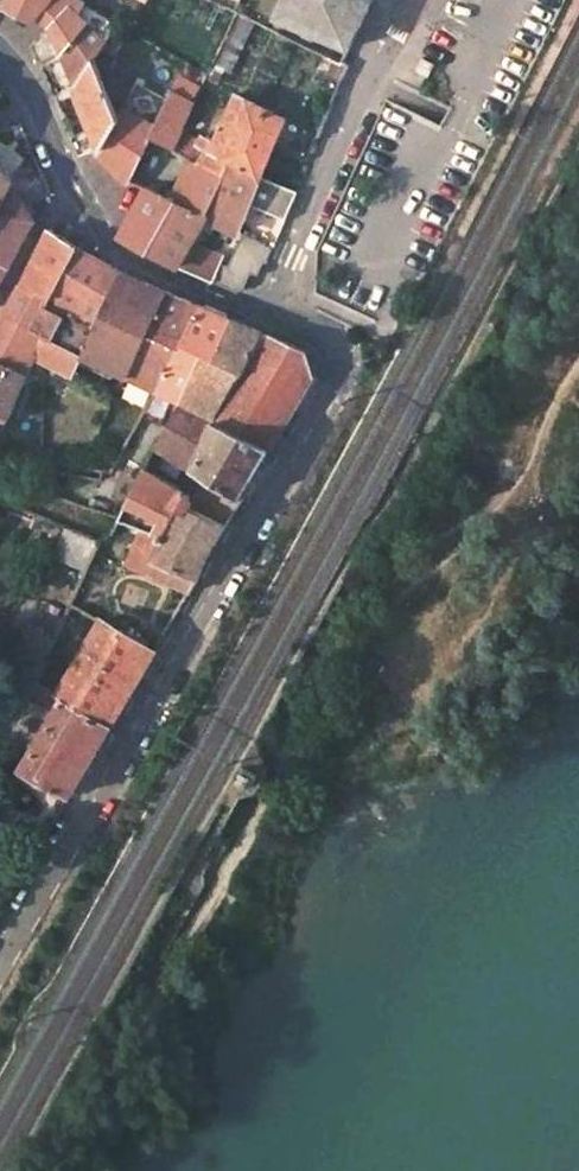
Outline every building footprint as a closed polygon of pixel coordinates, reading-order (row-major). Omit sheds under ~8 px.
[(7,6),(18,12),(32,19),(36,14),(47,0),(10,0),(7,6)] [(76,84),(95,58),(96,60),(108,41),(110,39),(109,38),(81,13),(63,0),(47,0),(36,14),(51,25),(30,45),(38,64),(63,53),(76,84)] [(87,0),(63,0),(81,13),(87,4),(89,1),(87,0)] [(279,15),(349,46),(369,0),(285,0),(279,15)] [(109,38),(118,25),(87,4),(81,13),(109,38)] [(193,106),(202,110),(207,99),(210,100),(223,72),(230,75),(255,21),(236,12),(207,73),(196,99),(193,106)] [(119,48),(129,31),(118,25),(109,38),(110,39),(108,41),(119,48)] [(315,77),(340,87),(349,66),(343,63),(326,55),(315,77)] [(413,70),(427,77),(434,64),(420,57),(413,70)] [(95,58),(76,84),(93,127),(71,136),(79,155),(101,147),(102,149),(120,121),(96,60),(95,58)] [(193,80),(194,81),(195,82),(197,82),(199,82),(200,81),(201,80),(202,78),(202,77),(201,75),(201,74),(200,72),(198,72),(197,72),(195,72),(194,73),(193,74),(192,76),(192,77),(192,79),(193,80)] [(165,167),(175,151),(183,130),(193,106),(196,99),(173,88),(168,98),(161,112),(159,116),(155,125),(128,180),(127,184),(134,188),(145,192),(148,187),(152,188),(165,167)] [(168,98),(153,90),(144,108),(159,116),(161,112),(168,98)] [(261,178),(286,121),(236,95),(214,141),(207,137),(204,141),(210,145),(200,164),(224,176),(230,165),(261,178)] [(128,110),(120,121),(102,149),(99,154),(110,166),(120,175),(128,180),(155,125),(128,110)] [(204,141),(183,130),(175,151),(187,157),(200,164),(210,145),(204,141)] [(178,174),(187,157),(175,151),(165,167),(178,174)] [(190,238),(200,223),(206,226),(210,220),(237,232),(249,205),(261,178),(230,165),(224,176),(200,164),(187,157),(178,174),(168,195),(176,199),(148,248),(175,263),(190,238)] [(12,190),(16,182),(0,171),(0,214),(12,190)] [(296,192),(261,178),(249,205),(284,220),(296,192)] [(148,187),(145,192),(121,234),(129,238),(148,248),(176,199),(168,195),(152,188),(148,187)] [(34,219),(25,207),(12,190),(0,214),(0,280),(34,219)] [(10,415),(37,343),(45,346),(40,358),(72,373),(81,356),(122,274),(94,259),(59,239),(62,233),(55,229),(52,235),(50,234),(0,321),(0,410),(10,415)] [(242,234),(229,262),(251,272),(257,274),(263,261),(266,262),(273,248),(242,234)] [(190,238),(175,263),(207,278),(217,257),(220,251),(190,238)] [(249,275),(251,272),(229,262),(217,257),(207,278),(228,288),(235,290),(241,290),(249,275)] [(81,356),(126,378),(165,293),(144,284),(122,274),(81,356)] [(126,378),(156,391),(198,308),(180,300),(165,293),(126,378)] [(156,391),(181,402),(183,399),(228,321),(212,314),(198,308),(156,391)] [(247,330),(228,321),(183,399),(207,410),(216,415),(262,336),(247,330)] [(210,424),(191,466),(209,477),(242,496),(288,413),(310,373),(307,356),(262,336),(216,415),(210,424)] [(181,402),(157,446),(191,466),(210,424),(202,421),(207,410),(183,399),(181,402)] [(10,415),(0,410),(0,431),(3,433),(10,415)] [(202,421),(210,424),(216,415),(207,410),(202,421)] [(109,460),(103,470),(111,471),(115,464),(109,460)] [(122,518),(151,531),(141,549),(157,557),(149,573),(190,592),(198,579),(214,547),(225,525),(190,509),(192,503),(192,499),(190,496),(188,493),(146,468),(122,518)] [(209,477),(190,509),(225,525),(242,496),(209,477)] [(61,485),(49,481),(45,493),(57,497),(61,485)] [(68,525),(54,556),(70,563),(85,532),(68,525)] [(70,563),(89,572),(104,539),(85,532),(70,563)] [(141,549),(137,547),(128,563),(149,573),(157,557),(141,549)] [(102,620),(59,692),(66,696),(111,725),(136,682),(154,652),(102,620)] [(57,638),(34,628),(16,664),(27,670),(36,675),(39,676),(57,638)] [(36,675),(27,670),(16,689),(55,714),(61,705),(62,702),(31,683),(36,675)] [(22,770),(70,797),(92,758),(111,725),(66,696),(62,702),(61,705),(55,714),(22,770)] [(259,775),(247,768),(239,779),(252,787),(255,781),(259,775)]
